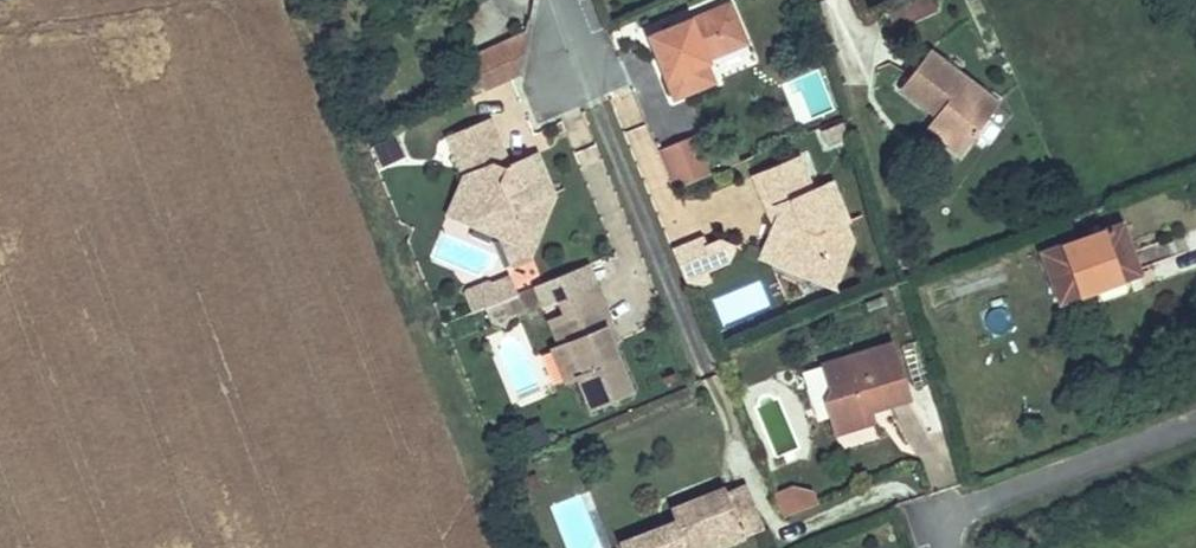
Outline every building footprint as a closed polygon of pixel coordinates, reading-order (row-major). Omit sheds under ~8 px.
[(886,15),(893,29),(934,10),(930,0),(918,0),(886,15)] [(743,46),(727,6),(647,38),(672,100),(712,84),(703,61),(743,46)] [(517,82),(524,40),(470,65),(484,97),(512,85),(517,82)] [(931,120),(965,146),(997,104),(928,52),(901,88),(935,114),(931,120)] [(470,65),(452,74),(465,105),(484,97),(470,65)] [(960,152),(965,146),(931,120),(926,126),(960,152)] [(483,127),(492,149),(500,145),(490,124),(483,127)] [(492,149),(483,127),(448,142),(457,163),(492,149)] [(695,132),(657,147),(673,186),(711,171),(695,132)] [(464,180),(493,167),(504,172),(510,169),(500,145),(492,149),(457,163),(464,180)] [(545,201),(554,197),(538,157),(528,161),(545,201)] [(760,173),(769,196),(808,180),(799,157),(760,173)] [(464,180),(458,195),(471,226),(504,240),(518,234),(525,250),(536,245),(547,220),(540,203),(545,201),(528,161),(510,169),(504,172),(493,167),(464,180)] [(775,231),(783,227),(774,206),(769,196),(760,173),(752,177),(775,231)] [(769,196),(774,206),(812,190),(808,180),(769,196)] [(848,220),(832,182),(822,186),(838,224),(843,222),(848,220)] [(847,255),(852,243),(843,222),(838,224),(822,186),(812,190),(774,206),(783,227),(775,231),(771,232),(760,258),(806,277),(827,268),(825,263),(847,255)] [(471,226),(458,195),(449,217),(471,226)] [(1105,205),(1066,220),(1074,242),(1113,228),(1105,205)] [(1042,253),(1059,301),(1136,274),(1119,226),(1113,228),(1074,242),(1042,253)] [(525,250),(518,234),(504,240),(501,241),(514,271),(531,264),(525,250)] [(672,253),(684,281),(705,272),(708,260),(703,247),(700,241),(672,253)] [(728,263),(735,247),(719,241),(703,247),(708,260),(705,272),(728,263)] [(827,268),(833,283),(847,255),(825,263),(827,268)] [(589,267),(552,282),(560,301),(569,322),(605,307),(589,267)] [(806,277),(836,289),(833,283),(827,268),(806,277)] [(684,281),(688,292),(710,283),(705,272),(684,281)] [(465,298),(472,315),(484,310),(497,305),(492,294),(513,285),(510,280),(465,298)] [(544,308),(560,301),(552,282),(536,289),(544,308)] [(492,294),(497,305),(501,304),(517,297),(513,285),(492,294)] [(524,313),(517,297),(501,304),(508,319),(524,313)] [(489,323),(503,328),(508,319),(501,304),(497,305),(484,310),(489,323)] [(613,326),(605,307),(569,322),(577,341),(606,328),(613,326)] [(621,343),(613,326),(606,328),(614,346),(621,343)] [(589,411),(633,393),(614,346),(606,328),(577,341),(552,351),(566,385),(577,380),(589,411)] [(892,346),(824,367),(831,391),(825,402),(836,436),(866,426),(862,415),(872,412),(909,400),(892,346)] [(875,423),(872,412),(862,415),(866,426),(875,423)] [(521,440),(527,456),(549,447),(542,431),(521,440)] [(820,503),(813,479),(774,491),(781,514),(820,503)] [(754,511),(744,485),(724,493),(735,520),(754,511)] [(724,493),(722,487),(668,509),(674,522),(677,529),(661,535),(659,529),(620,545),(621,547),(713,547),(762,528),(754,511),(735,520),(724,493)] [(677,529),(674,522),(659,529),(661,535),(677,529)]
